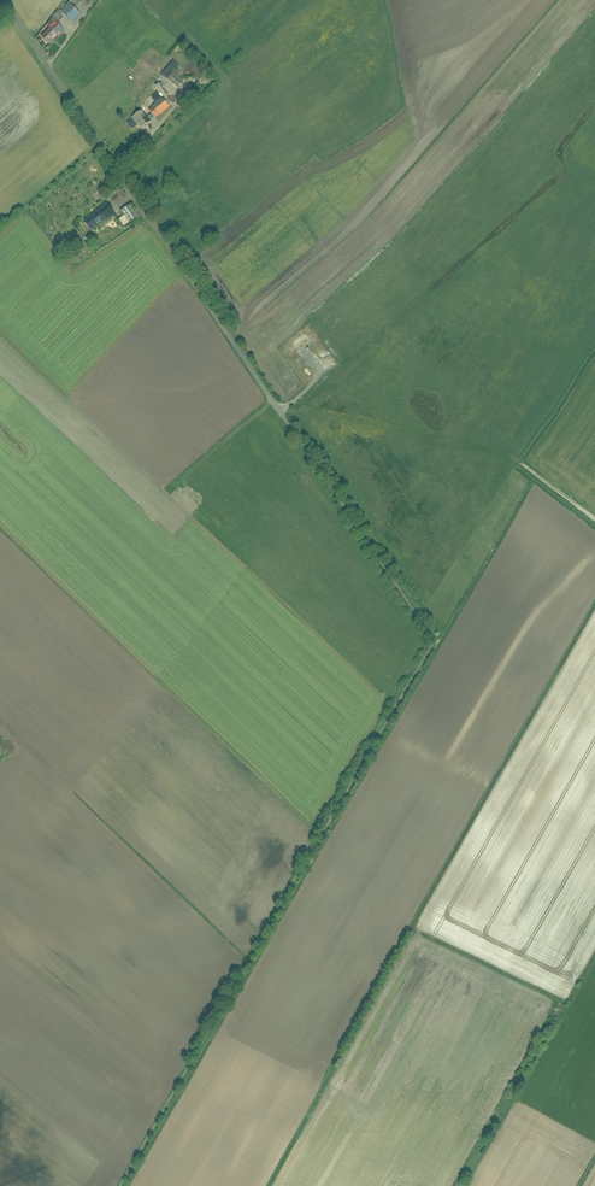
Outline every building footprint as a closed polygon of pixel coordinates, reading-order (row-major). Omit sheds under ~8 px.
[(65,9),(76,19),(84,11),(78,6),(84,0),(74,0),(65,9)] [(63,32),(55,23),(41,37),(49,46),(63,32)] [(174,71),(169,77),(178,86),(183,80),(174,71)] [(143,129),(172,105),(164,96),(149,109),(153,113),(148,117),(142,111),(133,118),(143,129)] [(115,183),(106,190),(110,196),(119,189),(115,183)] [(84,221),(90,231),(118,213),(112,203),(84,221)] [(112,224),(115,230),(139,216),(132,204),(125,208),(129,214),(112,224)] [(310,368),(302,357),(293,363),(301,374),(310,368)]
